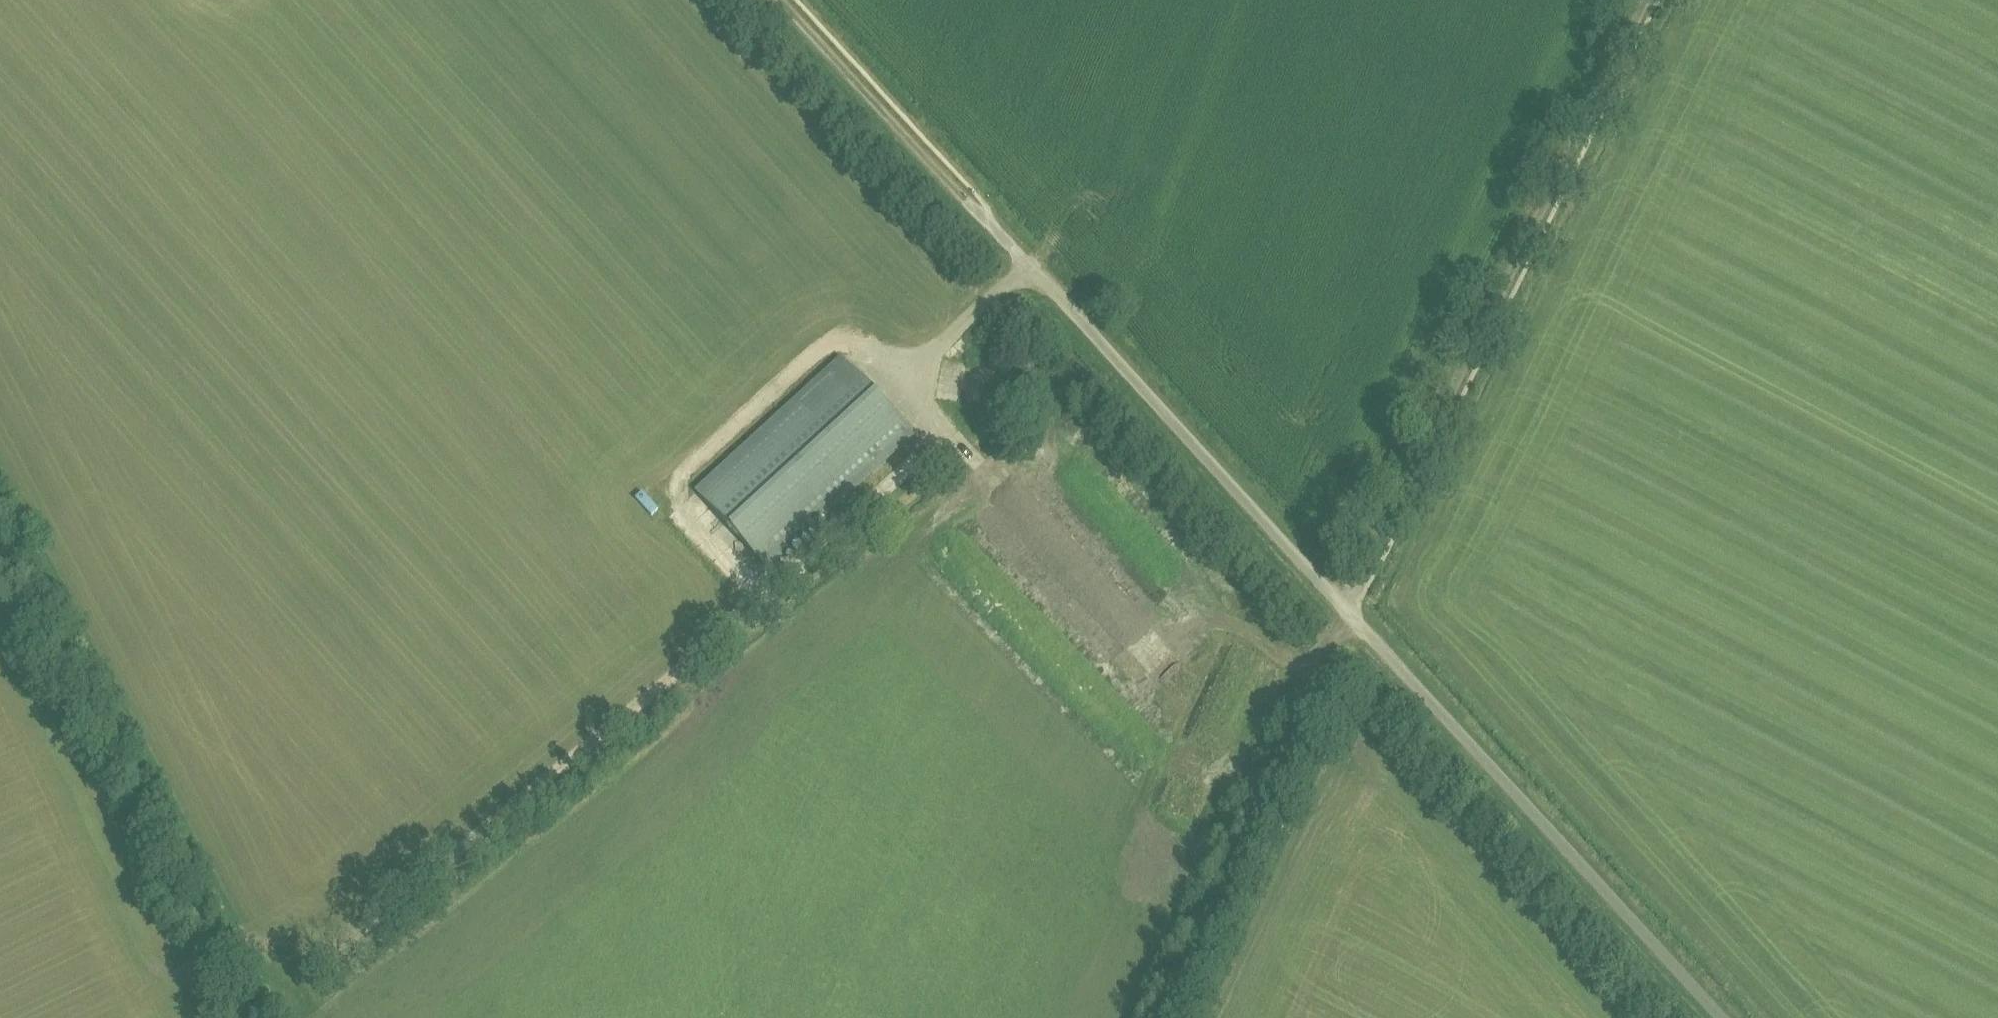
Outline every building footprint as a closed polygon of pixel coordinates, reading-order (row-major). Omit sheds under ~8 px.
[(913,436),(842,359),(697,491),(768,568),(913,436)]
